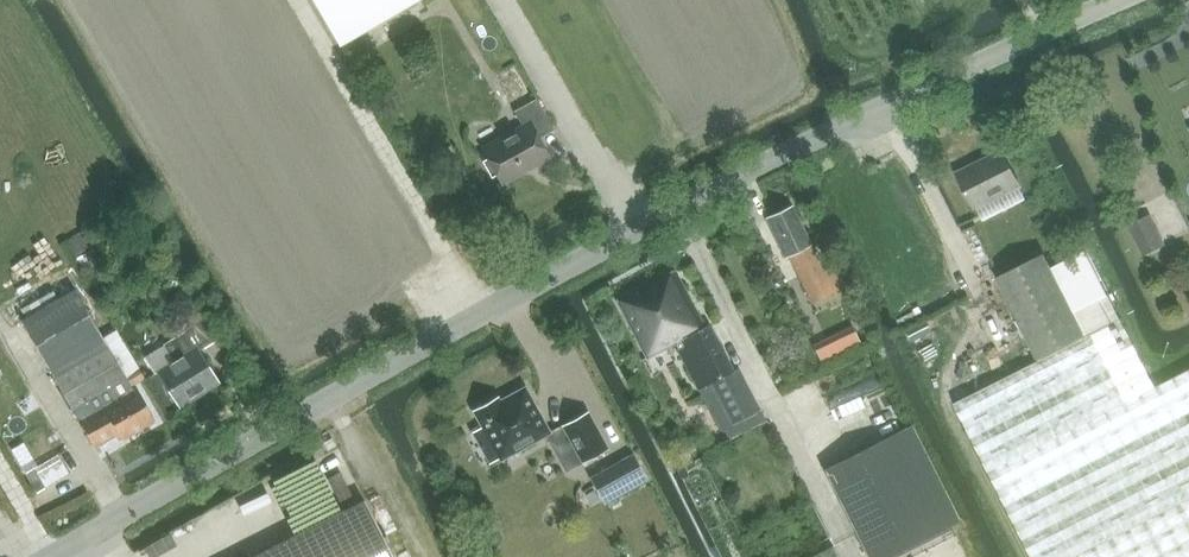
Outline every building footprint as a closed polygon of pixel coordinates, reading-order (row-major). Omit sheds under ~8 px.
[(339,45),(418,0),(313,0),(339,45)] [(501,31),(483,38),(488,50),(506,43),(501,31)] [(522,127),(483,150),(502,183),(549,157),(538,138),(553,130),(536,99),(514,111),(522,127)] [(958,173),(975,208),(1020,185),(1003,150),(958,173)] [(788,259),(792,257),(815,304),(848,288),(837,266),(827,272),(813,244),(815,243),(796,205),(768,219),(788,259)] [(1127,223),(1143,254),(1165,242),(1149,211),(1127,223)] [(76,256),(100,241),(92,226),(67,241),(76,256)] [(1045,254),(998,277),(1038,358),(1085,335),(1074,312),(1045,254)] [(674,340),(689,368),(698,386),(736,366),(713,320),(707,323),(678,267),(617,298),(646,355),(674,340)] [(168,297),(175,308),(192,298),(193,301),(196,299),(188,285),(168,297)] [(77,289),(24,319),(97,447),(122,433),(126,439),(158,421),(140,389),(137,391),(133,385),(147,377),(129,346),(120,329),(105,337),(77,289)] [(1109,295),(1074,312),(1085,335),(1120,317),(1109,295)] [(192,298),(175,308),(187,329),(167,341),(168,342),(178,359),(161,370),(181,405),(220,381),(200,348),(216,339),(193,301),(192,298)] [(955,402),(972,435),(1033,556),(1188,556),(1188,371),(1156,387),(1122,319),(1121,320),(1120,317),(1085,335),(1038,358),(1039,360),(955,402)] [(929,330),(925,320),(906,329),(911,339),(929,330)] [(839,355),(831,338),(814,347),(822,363),(839,355)] [(472,410),(500,460),(550,432),(525,387),(500,400),(497,396),(472,410)] [(562,425),(583,462),(608,449),(587,411),(562,425)] [(870,556),(887,556),(961,520),(914,425),(826,469),(870,556)] [(605,503),(647,480),(634,457),(592,480),(605,503)] [(364,500),(252,556),(393,556),(364,500)] [(833,545),(809,556),(839,556),(833,545)]
